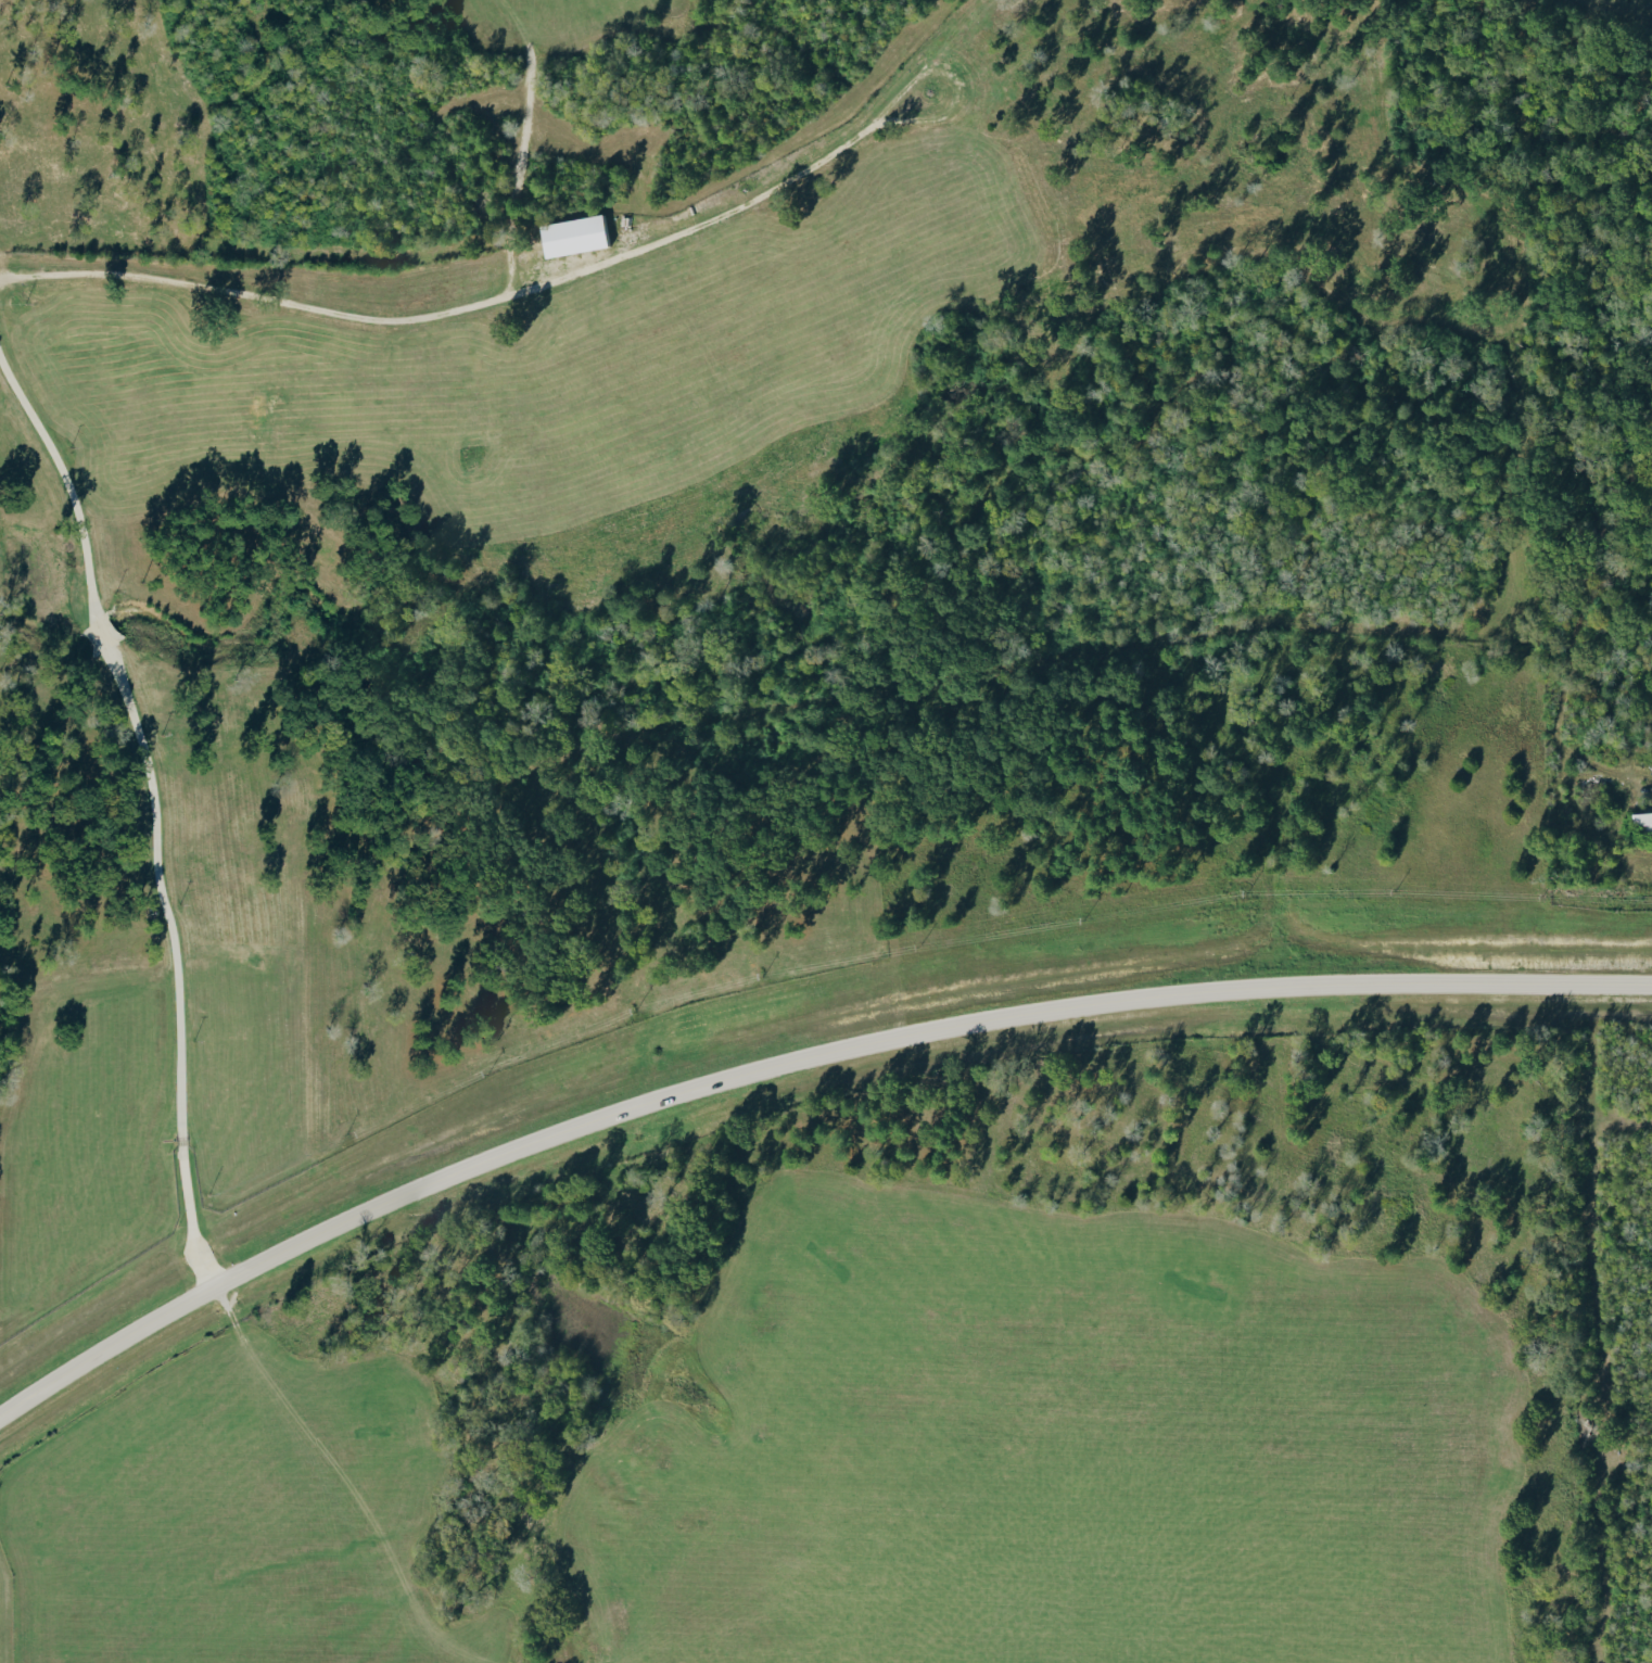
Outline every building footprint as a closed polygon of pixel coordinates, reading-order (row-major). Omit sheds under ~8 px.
[(538,224),(542,252),(548,251),(549,257),(606,249),(602,216),(538,224)] [(1630,831),(1651,830),(1651,812),(1629,813),(1630,831)]
